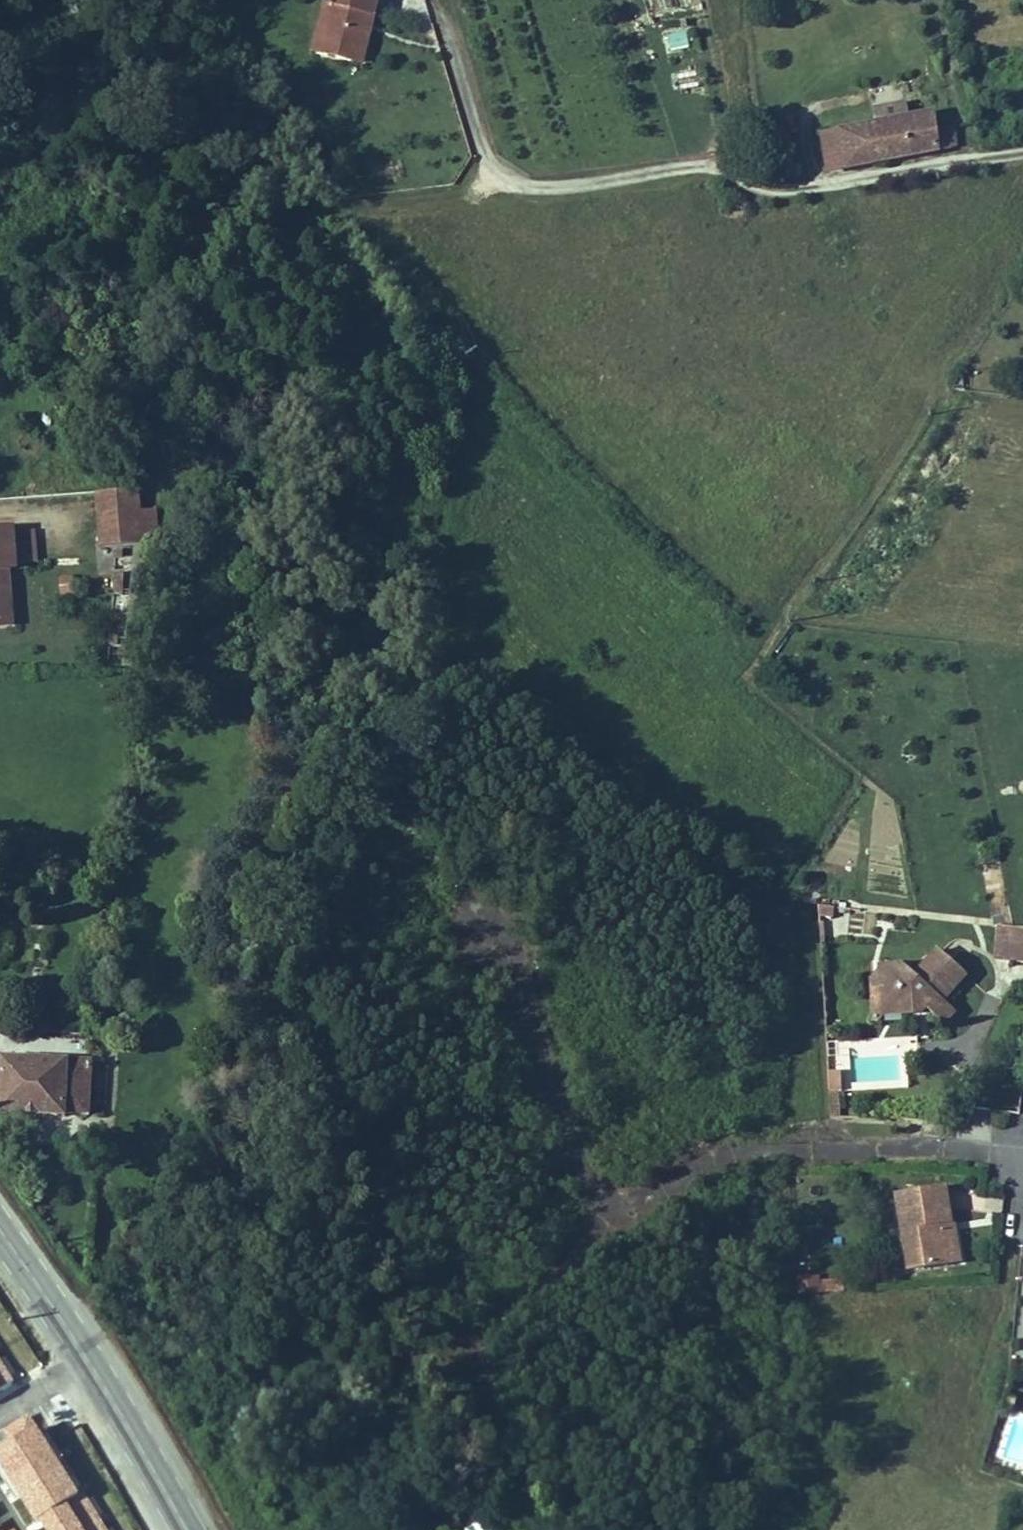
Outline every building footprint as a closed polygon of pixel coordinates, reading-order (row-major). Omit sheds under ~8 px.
[(332,49),(346,52),(360,2),(352,0),(345,0),(332,49)] [(360,2),(346,52),(384,62),(401,0),(352,0),(360,2)] [(684,29),(665,37),(672,55),(692,47),(684,29)] [(943,107),(855,125),(862,161),(969,141),(965,120),(947,124),(943,107)] [(855,125),(829,130),(836,166),(862,161),(855,125)] [(141,491),(99,494),(103,549),(136,546),(148,545),(148,541),(161,540),(159,510),(143,511),(141,491)] [(6,552),(9,523),(5,516),(0,516),(0,551),(6,552)] [(41,519),(18,521),(21,557),(44,555),(41,519)] [(148,545),(136,546),(125,666),(138,667),(148,545)] [(98,572),(111,573),(112,550),(99,550),(98,572)] [(57,594),(71,594),(71,576),(56,576),(57,594)] [(1022,969),(1022,931),(1016,931),(1012,968),(1022,969)] [(887,1012),(903,1009),(906,1023),(923,1021),(921,1006),(929,1005),(934,1018),(949,1029),(965,1011),(950,1000),(970,979),(941,953),(922,976),(908,970),(883,972),(887,1012)] [(906,1023),(903,1009),(887,1012),(889,1026),(906,1023)] [(82,1055),(0,1057),(0,1118),(62,1116),(62,1109),(83,1108),(82,1055)] [(104,1105),(106,1073),(93,1072),(90,1104),(104,1105)] [(848,1090),(841,1080),(832,1079),(834,1103),(846,1101),(848,1090)] [(964,1208),(958,1174),(908,1182),(922,1260),(961,1252),(953,1211),(964,1208)] [(972,1249),(964,1208),(953,1211),(961,1252),(972,1249)] [(799,1261),(800,1282),(817,1281),(816,1266),(815,1259),(799,1261)] [(841,1264),(816,1266),(817,1281),(844,1279),(841,1264)] [(80,1529),(2,1406),(0,1407),(0,1529),(78,1529),(80,1529)]
